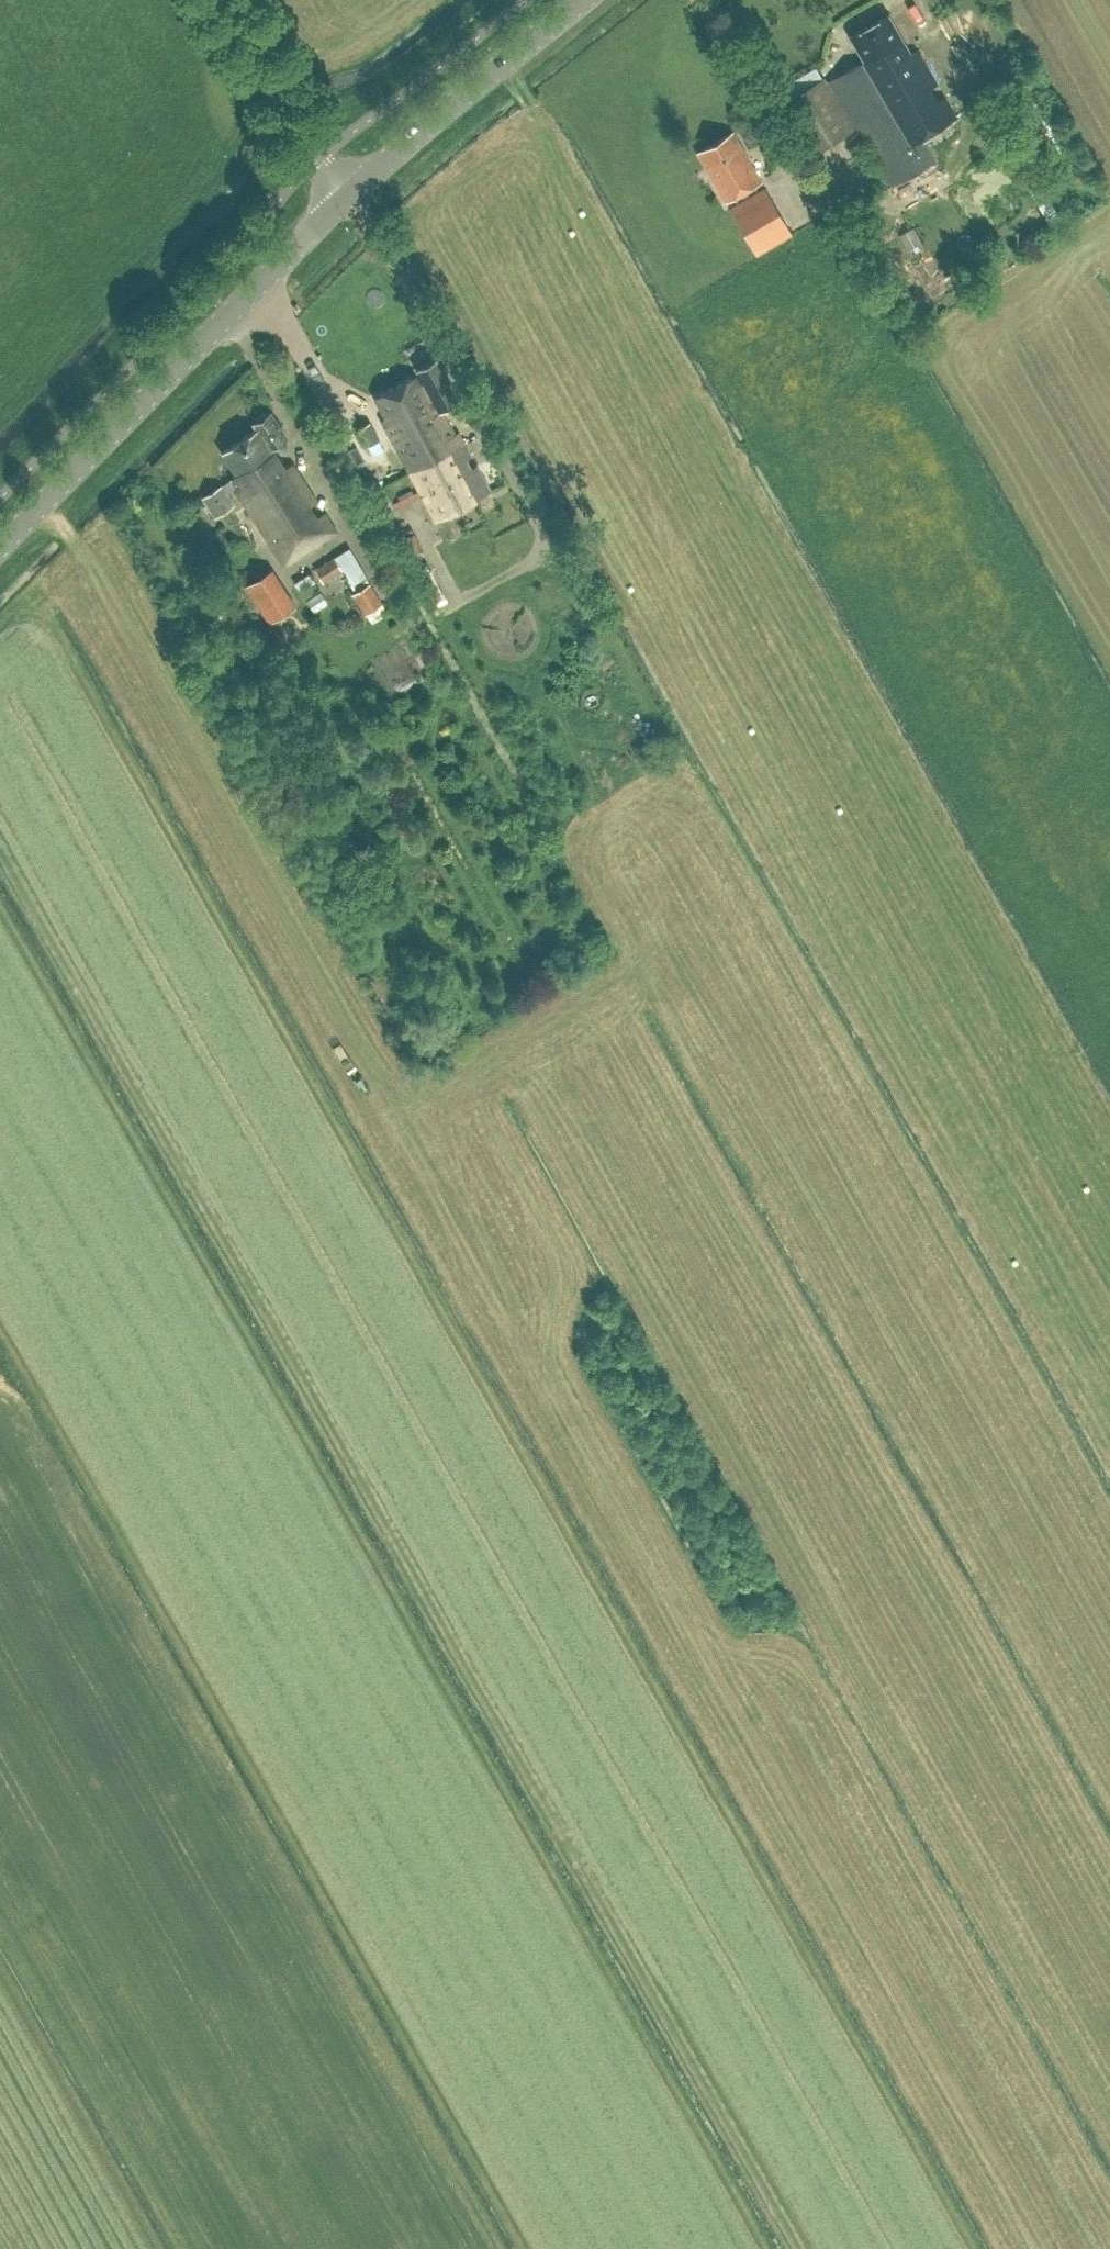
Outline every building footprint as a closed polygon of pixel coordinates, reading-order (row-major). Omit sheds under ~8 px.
[(921,135),(955,116),(944,96),(938,100),(930,87),(936,83),(916,49),(910,53),(887,13),(849,35),(863,60),(829,79),(890,186),(935,160),(921,135)] [(839,33),(828,44),(838,53),(849,42),(839,33)] [(808,153),(852,128),(822,77),(779,102),(808,153)] [(725,201),(761,180),(732,131),(697,151),(725,201)] [(755,254),(791,233),(768,191),(731,211),(755,254)] [(468,458),(472,456),(459,433),(447,436),(439,423),(445,420),(439,410),(460,400),(437,356),(415,368),(423,383),(419,385),(415,376),(376,396),(387,418),(382,420),(437,519),(490,491),(475,463),(472,465),(468,458)] [(284,563),(335,530),(324,512),(316,516),(308,504),(315,499),(292,463),(284,467),(270,446),(273,444),(275,448),(284,442),(282,438),(286,435),(270,411),(268,412),(264,412),(256,417),(256,420),(253,422),(257,427),(222,451),(237,474),(203,496),(215,515),(234,503),(226,491),(234,486),(284,563)] [(334,555),(315,567),(323,580),(342,568),(334,555)] [(293,600),(272,567),(241,587),(262,620),(293,600)] [(383,601),(370,581),(352,592),(365,612),(383,601)] [(317,604),(331,595),(324,585),(311,593),(317,604)] [(397,670),(405,666),(412,680),(427,673),(411,641),(388,652),(397,670)] [(511,687),(498,695),(506,709),(519,701),(511,687)]
